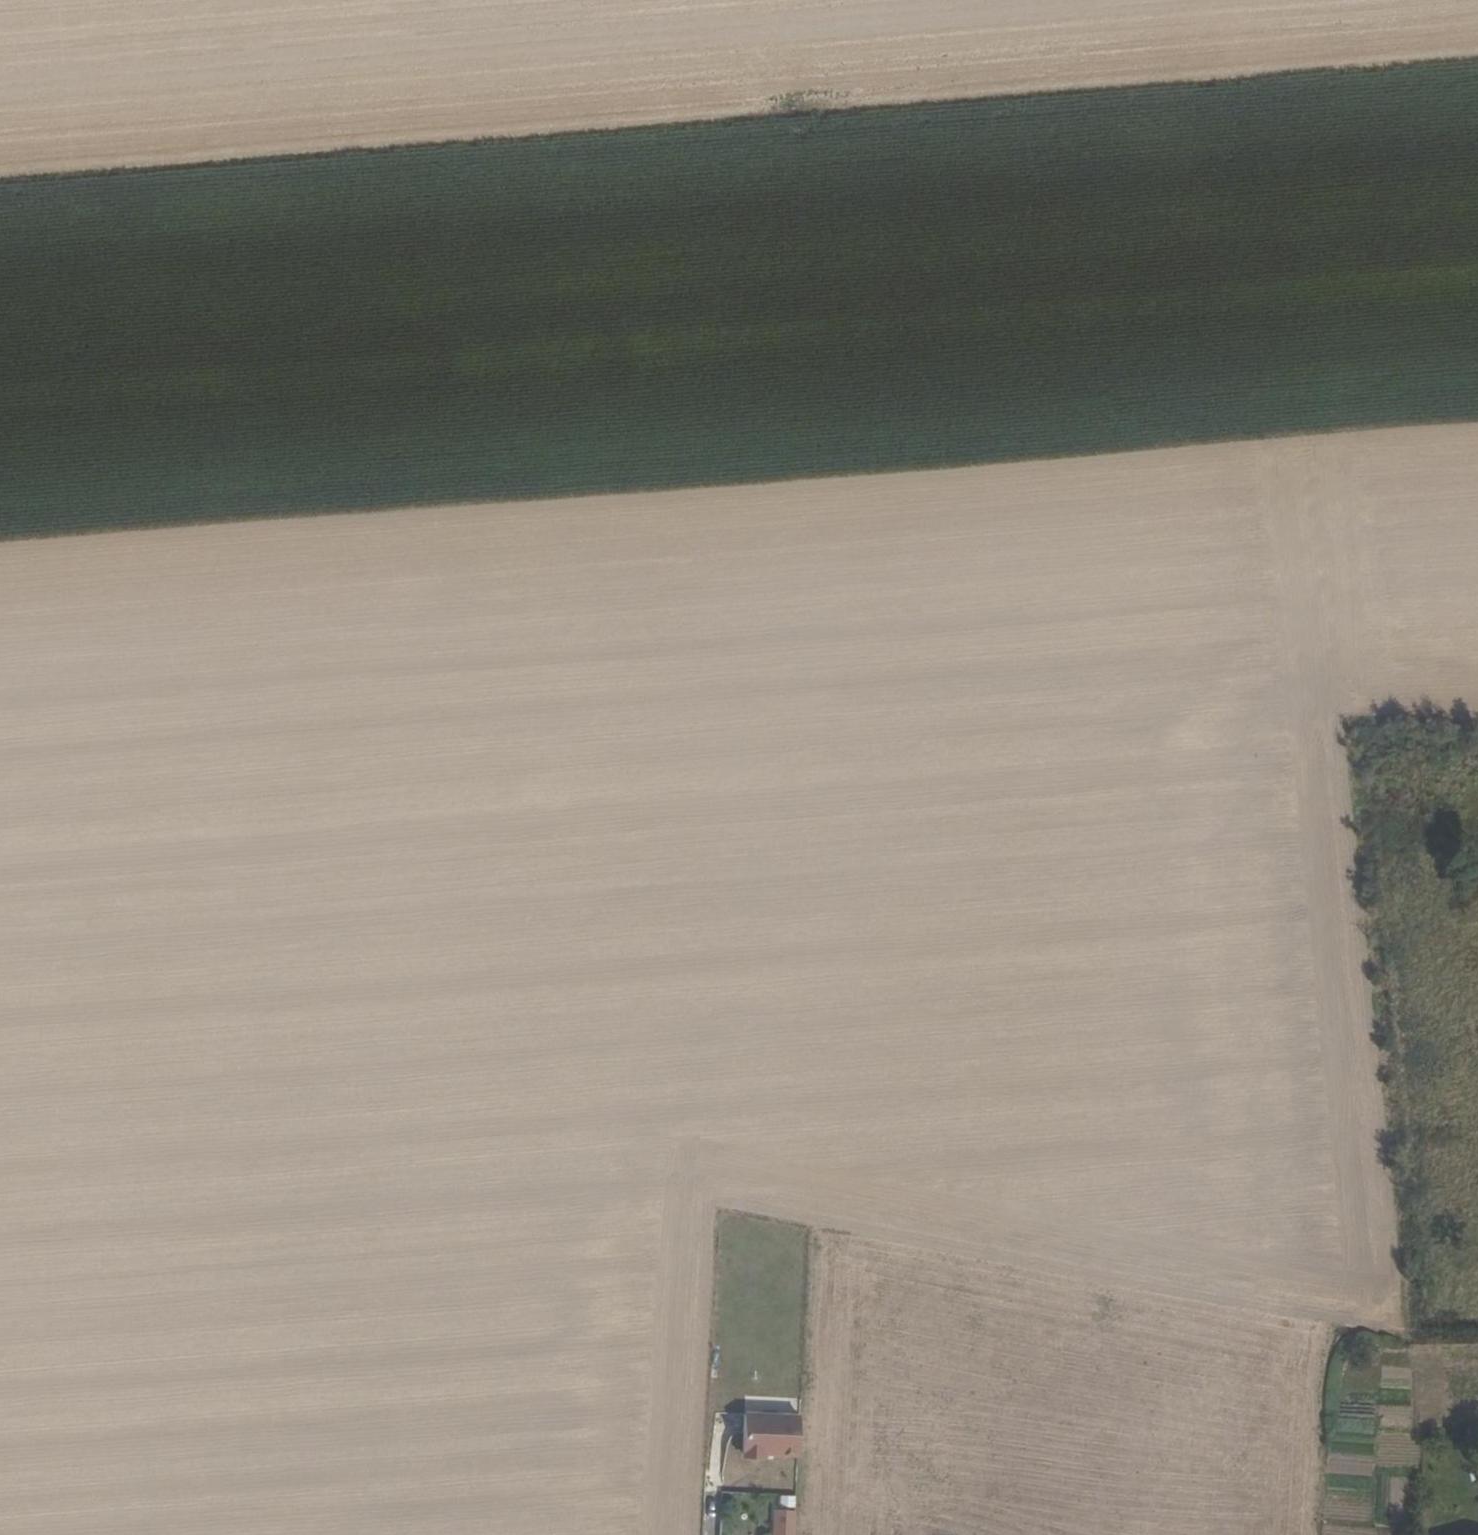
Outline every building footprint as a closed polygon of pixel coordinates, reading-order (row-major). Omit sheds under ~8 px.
[(800,1456),(802,1416),(747,1414),(745,1458),(768,1459),(768,1454),(800,1456)] [(772,1534),(794,1534),(795,1495),(773,1494),(772,1534)]
